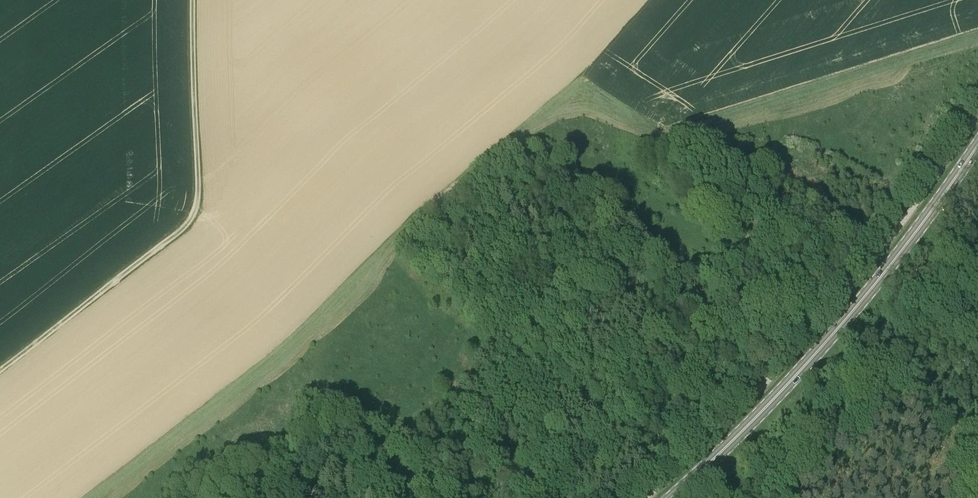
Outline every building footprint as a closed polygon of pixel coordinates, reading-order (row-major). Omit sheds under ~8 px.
[(767,144),(760,152),(765,156),(772,148),(767,144)]
